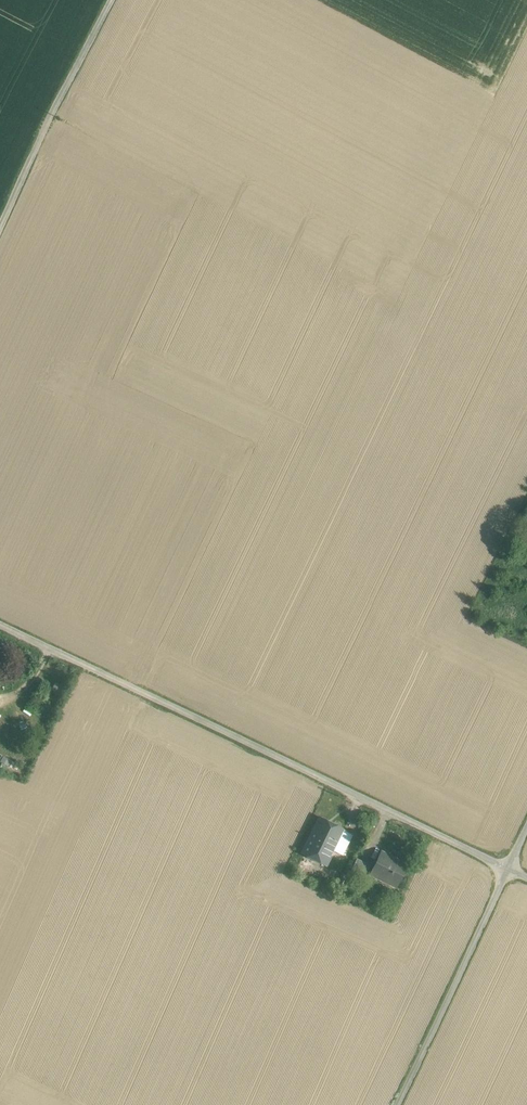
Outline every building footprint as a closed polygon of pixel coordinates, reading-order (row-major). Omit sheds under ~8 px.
[(344,829),(320,818),(302,854),(304,855),(326,865),(331,855),(344,829)] [(344,829),(331,855),(340,859),(342,854),(345,856),(348,851),(345,849),(352,834),(353,835),(353,834),(344,829)] [(407,864),(382,852),(370,874),(395,887),(407,864)] [(326,865),(304,855),(295,871),(317,882),(326,865)] [(370,865),(357,858),(351,871),(364,877),(370,865)]
